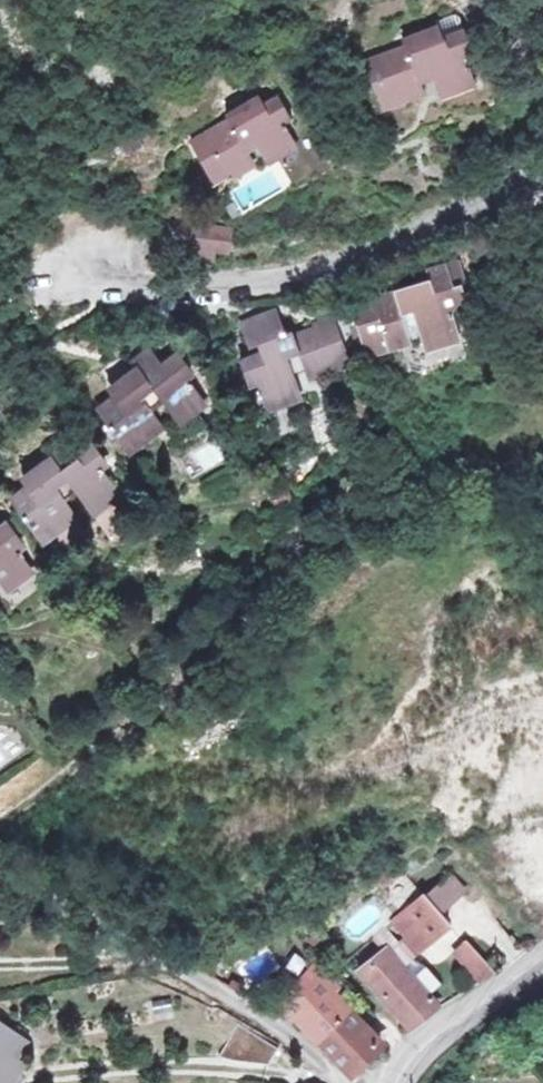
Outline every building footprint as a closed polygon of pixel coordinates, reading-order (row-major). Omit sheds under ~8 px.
[(402,30),(406,39),(442,26),(438,17),(402,30)] [(442,26),(406,39),(409,48),(368,63),(380,99),(398,92),(400,98),(421,91),(422,81),(437,76),(441,87),(476,74),(469,56),(474,47),(467,29),(446,37),(442,26)] [(476,74),(441,87),(445,97),(479,84),(476,74)] [(427,95),(422,81),(421,91),(400,98),(398,92),(380,99),(385,110),(427,95)] [(233,120),(194,142),(212,173),(229,163),(232,168),(249,158),(251,149),(260,144),(266,155),(297,138),(288,122),(290,110),(282,95),(266,103),(262,95),(229,113),(233,120)] [(297,138),(266,155),(272,166),(304,149),(297,138)] [(229,163),(212,173),(217,182),(234,173),(236,176),(258,164),(251,149),(249,158),(232,168),(229,163)] [(251,215),(244,204),(235,209),(241,220),(251,215)] [(375,297),(354,303),(358,317),(366,347),(389,341),(390,344),(406,339),(410,333),(409,326),(420,323),(424,339),(459,329),(454,315),(454,309),(459,299),(455,284),(468,280),(462,259),(430,268),(433,280),(408,286),(411,296),(400,299),(399,294),(384,298),(376,300),(375,297)] [(373,288),(375,297),(376,300),(384,298),(381,287),(373,288)] [(280,311),(243,324),(250,344),(258,341),(262,350),(241,357),(250,383),(259,380),(266,400),(302,388),(294,367),(305,363),(307,369),(314,373),(334,366),(333,362),(349,356),(336,318),(317,324),(315,329),(296,335),(293,327),(286,330),(280,311)] [(366,347),(358,317),(351,319),(361,349),(366,347)] [(459,329),(424,339),(426,349),(462,339),(459,329)] [(133,355),(139,363),(156,350),(150,342),(133,355)] [(121,390),(99,406),(103,412),(119,434),(127,445),(143,433),(144,435),(164,421),(150,402),(162,394),(176,414),(203,394),(190,376),(190,363),(181,351),(165,363),(156,350),(139,363),(145,372),(135,380),(131,374),(124,374),(114,381),(121,390)] [(302,388),(266,400),(269,408),(305,396),(302,388)] [(176,414),(182,423),(209,403),(203,394),(176,414)] [(119,434),(103,412),(97,416),(113,438),(119,434)] [(47,445),(51,452),(69,440),(63,433),(47,445)] [(34,479),(11,496),(39,534),(55,522),(57,525),(71,515),(72,504),(63,491),(75,483),(89,503),(116,483),(109,473),(104,467),(105,455),(94,441),(78,453),(69,440),(51,452),(58,461),(47,469),(40,463),(29,471),(34,479)] [(123,464),(109,473),(116,483),(89,503),(95,512),(123,492),(119,487),(133,477),(123,464)] [(4,581),(31,562),(20,547),(19,546),(20,533),(11,520),(0,528),(0,575),(4,581)] [(31,562),(4,581),(10,589),(37,570),(31,562)] [(450,872),(426,894),(440,909),(464,887),(450,872)] [(426,894),(411,906),(439,937),(454,925),(440,909),(426,894)] [(439,937),(411,906),(373,938),(386,951),(391,947),(407,964),(439,937)] [(494,970),(469,942),(457,953),(482,980),(494,970)] [(386,951),(365,971),(414,1025),(442,1003),(407,964),(391,947),(386,951)] [(318,964),(281,997),(355,1074),(386,1042),(335,990),(339,985),(318,964)] [(22,1063),(15,1059),(21,1047),(20,1041),(24,1033),(0,1019),(0,1082),(11,1082),(22,1063)]
